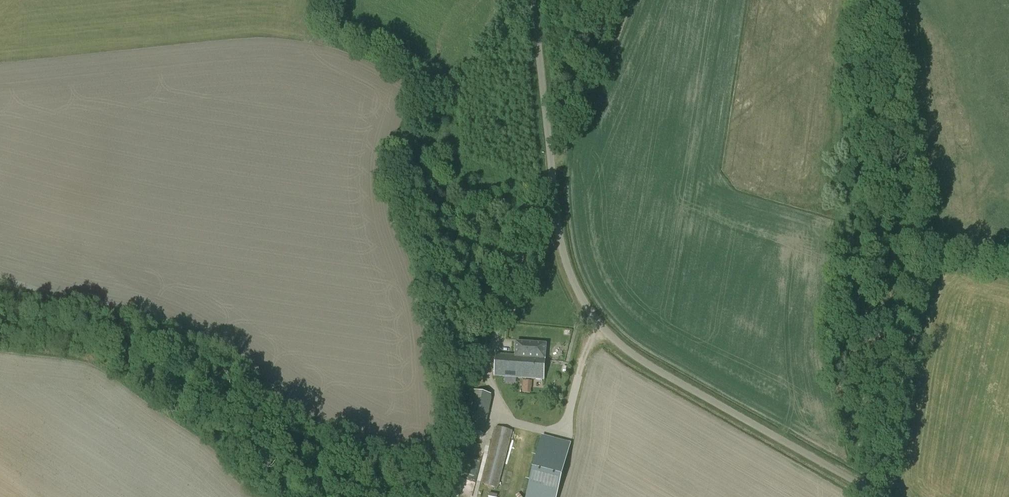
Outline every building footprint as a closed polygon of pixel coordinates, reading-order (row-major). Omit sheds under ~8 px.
[(495,377),(544,380),(547,345),(516,342),(515,356),(496,355),(495,377)] [(533,393),(533,381),(523,381),(523,393),(533,393)] [(492,396),(471,391),(461,430),(483,436),(492,396)] [(481,485),(498,490),(512,431),(496,427),(481,485)] [(514,431),(497,496),(503,496),(556,496),(568,445),(514,431)]
